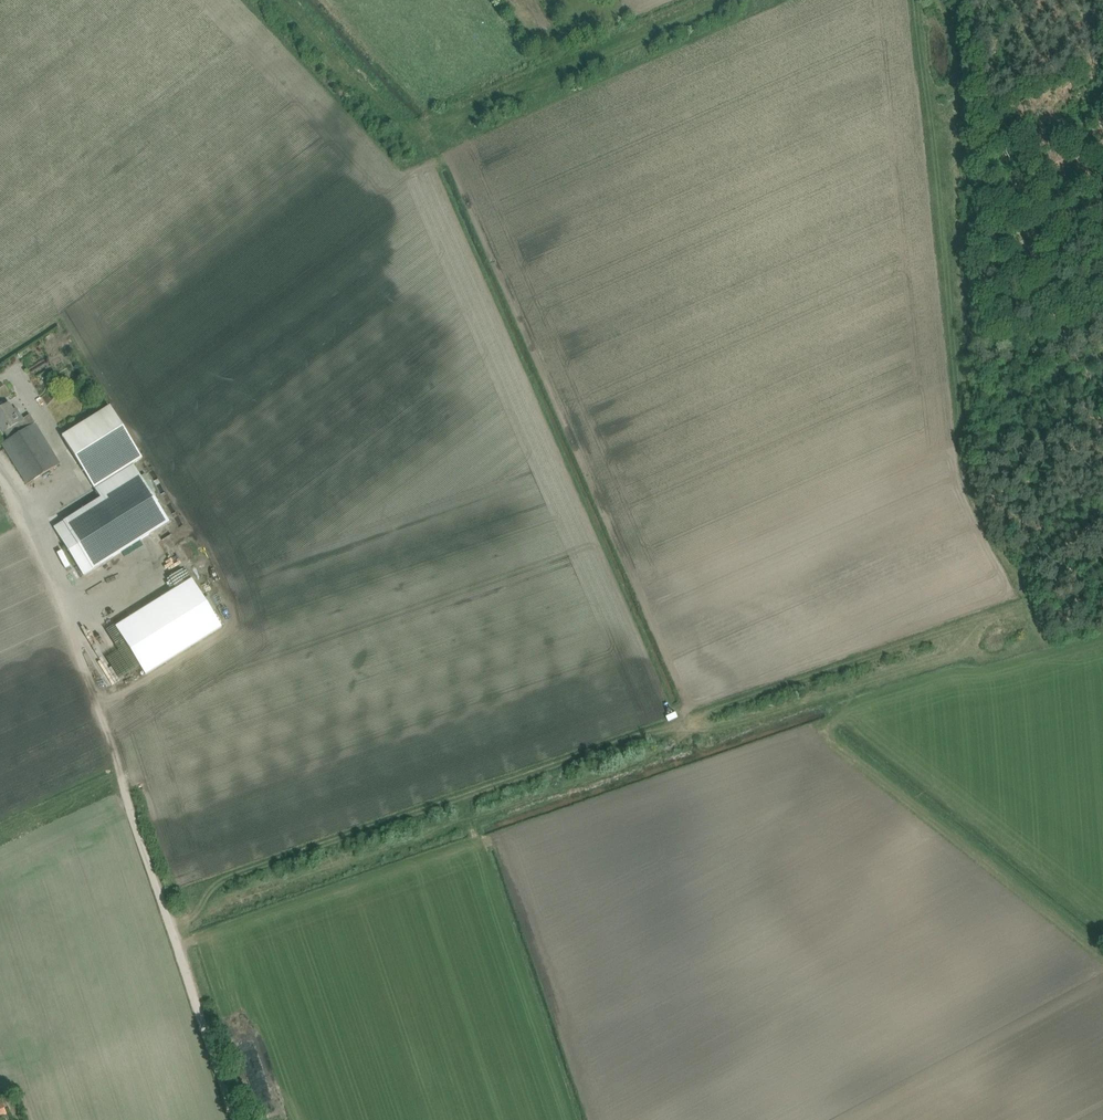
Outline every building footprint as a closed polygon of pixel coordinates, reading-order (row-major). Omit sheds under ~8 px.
[(0,409),(0,426),(8,439),(2,443),(27,484),(60,464),(30,414),(22,419),(16,409),(14,411),(9,403),(0,409)] [(54,528),(84,576),(169,522),(150,492),(154,489),(144,474),(141,476),(133,465),(132,464),(142,458),(109,407),(62,436),(101,498),(54,528)] [(180,555),(169,560),(174,571),(185,566),(180,555)] [(145,674),(222,627),(212,611),(216,609),(208,596),(204,598),(192,579),(116,627),(145,674)]
